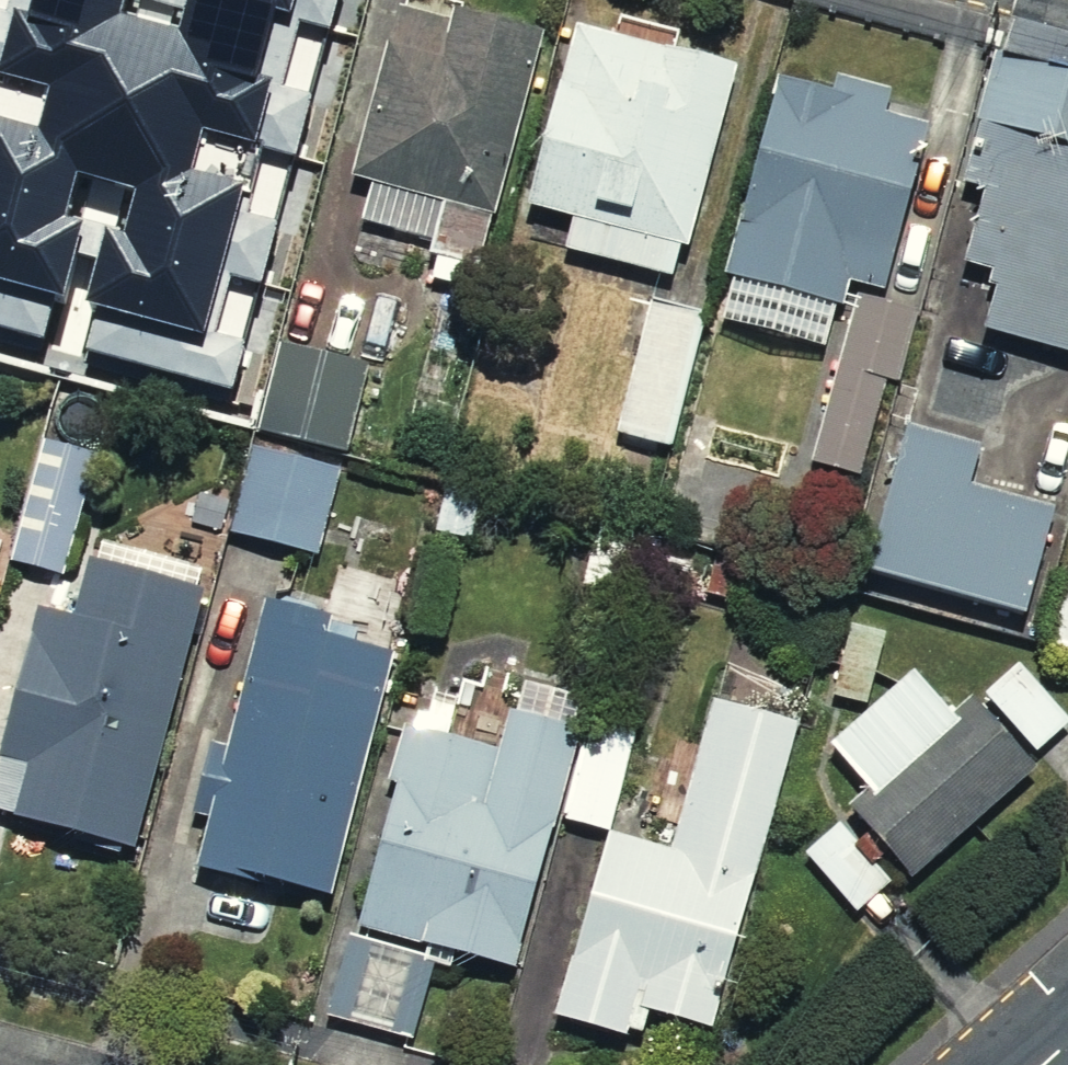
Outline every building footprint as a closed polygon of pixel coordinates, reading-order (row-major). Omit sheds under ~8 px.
[(145,34),(91,19),(70,99),(157,122),(133,213),(294,256),(362,0),(154,0),(145,34)] [(430,298),(494,314),(560,46),(400,6),(345,229),(441,253),(430,298)] [(662,292),(706,303),(763,74),(587,30),(539,221),(586,233),(576,270),(662,292)] [(998,47),(961,180),(984,186),(964,259),(992,267),(988,281),(998,283),(986,326),(1067,349),(1067,66),(998,47)] [(307,315),(161,277),(134,380),(266,415),(279,418),(298,347),(307,315)] [(706,303),(662,292),(623,445),(701,464),(739,311),(706,303)] [(920,310),(857,293),(811,460),(861,473),(888,376),(902,380),(920,310)] [(279,418),(266,415),(231,546),(315,568),(339,477),(391,491),(420,379),(298,347),(279,418)] [(981,443),(908,423),(869,563),(1027,613),(1057,505),(972,482),(981,443)] [(1,572),(104,598),(112,567),(140,451),(37,425),(1,572)] [(239,598),(112,567),(104,598),(96,629),(40,615),(0,775),(0,831),(171,874),(239,598)] [(1050,643),(1067,648),(1067,582),(1050,643)] [(40,615),(0,605),(0,775),(40,615)] [(278,615),(211,889),(350,923),(417,650),(278,615)] [(1067,768),(1067,721),(1032,676),(977,721),(941,677),(845,754),(881,798),(816,851),(874,923),(1067,768)] [(586,839),(625,848),(653,733),(437,679),(371,946),(549,990),(586,839)] [(740,1056),(818,742),(736,722),(700,867),(625,848),(580,1030),(660,1050),(663,1037),(740,1056)]
